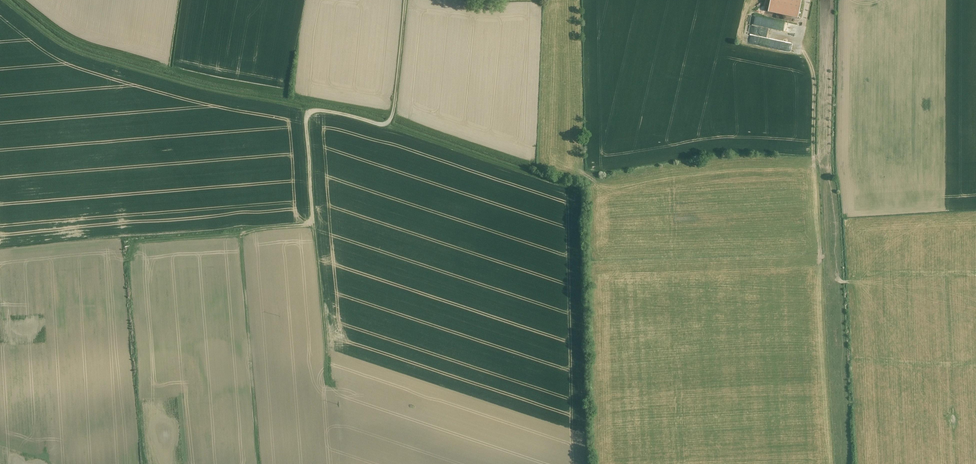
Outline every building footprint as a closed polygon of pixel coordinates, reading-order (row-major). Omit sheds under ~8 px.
[(768,12),(798,18),(801,0),(770,0),(768,12)] [(795,33),(770,29),(772,19),(751,15),(750,25),(748,24),(747,33),(759,35),(759,36),(793,42),(795,33)]
